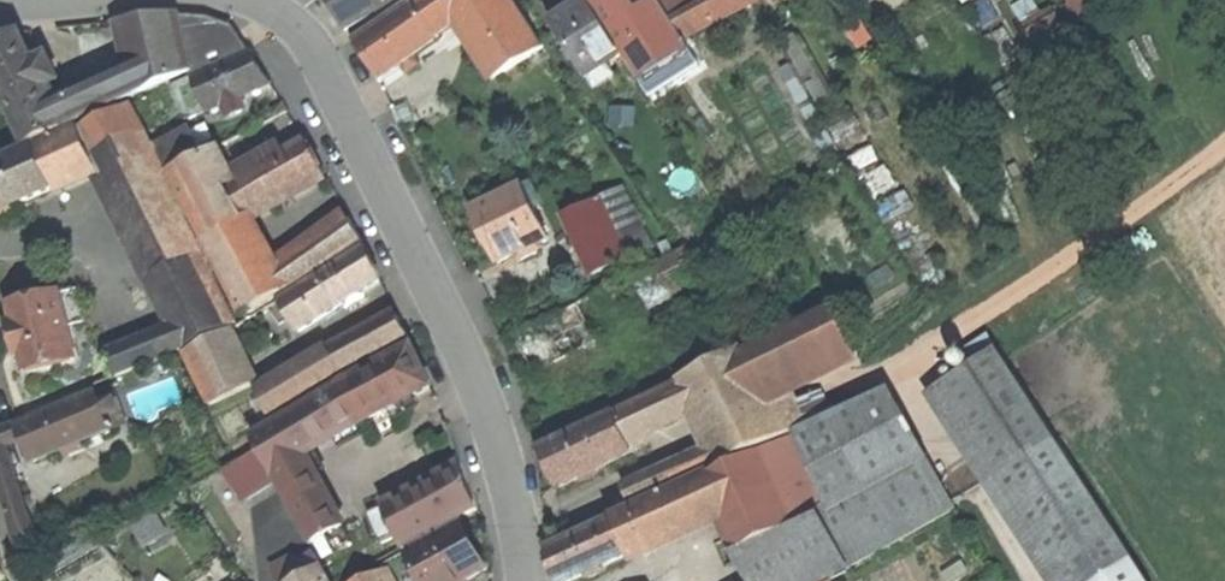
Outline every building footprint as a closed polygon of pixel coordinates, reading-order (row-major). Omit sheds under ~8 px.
[(347,30),(396,0),(328,0),(336,13),(347,30)] [(416,3),(436,35),(458,20),(445,0),(420,0),(416,3)] [(458,20),(486,63),(496,78),(543,47),(513,0),(445,0),(458,20)] [(551,20),(585,76),(589,74),(607,63),(622,54),(589,0),(585,0),(570,9),(551,20)] [(622,54),(625,58),(676,27),(675,26),(670,18),(659,0),(589,0),(622,54)] [(670,18),(693,4),(691,0),(659,0),(670,18)] [(675,26),(676,27),(683,40),(760,0),(723,0),(675,26)] [(416,3),(356,42),(370,64),(380,80),(440,40),(436,35),(416,3)] [(125,22),(136,67),(143,95),(193,72),(180,16),(125,22)] [(206,17),(180,16),(193,72),(194,75),(214,66),(211,58),(221,54),(224,62),(249,51),(237,28),(206,17)] [(1055,18),(1032,32),(1041,47),(1064,34),(1055,18)] [(683,40),(676,27),(625,58),(653,105),(704,74),(683,40)] [(1001,49),(1010,65),(1041,47),(1032,32),(1001,49)] [(31,146),(66,130),(55,103),(23,33),(0,41),(0,81),(31,146)] [(251,54),(212,70),(226,104),(241,97),(271,84),(263,71),(251,54)] [(615,75),(607,63),(589,74),(596,86),(615,75)] [(143,95),(136,67),(97,85),(109,111),(143,95)] [(225,104),(226,104),(212,70),(193,78),(208,111),(225,104)] [(189,120),(208,111),(193,78),(174,86),(189,120)] [(97,85),(55,103),(66,130),(109,111),(97,85)] [(246,110),(241,97),(226,104),(225,104),(230,117),(246,110)] [(82,128),(95,155),(147,130),(134,104),(82,128)] [(77,173),(97,164),(93,156),(95,155),(82,128),(81,126),(37,147),(57,188),(80,177),(77,173)] [(160,148),(173,172),(202,156),(192,129),(160,148)] [(97,164),(139,251),(192,226),(147,130),(95,155),(93,156),(97,164)] [(243,178),(228,187),(246,220),(326,175),(315,156),(307,142),(283,155),(279,147),(239,171),(243,178)] [(57,188),(37,147),(0,164),(0,215),(57,188)] [(209,153),(202,156),(173,172),(191,207),(228,187),(209,153)] [(530,182),(473,212),(487,239),(500,264),(515,256),(518,263),(538,252),(535,245),(550,237),(536,211),(543,208),(530,182)] [(246,220),(228,187),(191,207),(206,242),(247,222),(246,220)] [(573,212),(567,215),(596,274),(621,262),(611,242),(620,238),(600,198),(581,208),(573,212)] [(570,206),(573,212),(581,208),(578,202),(570,206)] [(349,219),(274,271),(286,294),(363,243),(349,219)] [(274,271),(247,222),(206,242),(245,318),(286,294),(274,271)] [(147,276),(174,331),(182,349),(237,323),(220,288),(221,287),(192,226),(139,251),(150,275),(147,276)] [(630,274),(633,279),(639,293),(692,263),(684,248),(630,274)] [(367,249),(304,287),(323,319),(382,281),(374,265),(367,249)] [(739,351),(692,263),(639,293),(646,307),(682,378),(739,351)] [(304,287),(281,301),(300,334),(323,319),(304,287)] [(62,294),(14,307),(18,323),(26,354),(31,372),(79,359),(62,294)] [(524,356),(532,374),(597,344),(592,333),(579,305),(514,335),(524,356)] [(834,309),(766,341),(784,378),(852,346),(834,309)] [(332,352),(344,376),(410,339),(399,315),(332,352)] [(21,356),(26,354),(18,323),(13,325),(17,341),(21,356)] [(117,377),(182,349),(174,331),(109,357),(117,377)] [(231,331),(186,353),(211,405),(256,384),(231,331)] [(1013,333),(947,372),(1008,472),(1060,440),(1073,433),(1013,333)] [(682,378),(684,383),(697,409),(716,449),(723,465),(796,430),(807,426),(784,378),(766,341),(765,338),(739,351),(682,378)] [(413,346),(338,388),(360,427),(433,387),(423,367),(413,346)] [(345,379),(344,376),(332,352),(264,399),(273,421),(345,379)] [(697,409),(684,383),(616,415),(625,435),(662,417),(665,423),(697,409)] [(799,435),(765,450),(798,525),(823,513),(851,565),(958,509),(892,386),(807,426),(796,430),(799,435)] [(255,437),(275,473),(304,457),(360,427),(338,388),(255,437)] [(42,415),(20,424),(26,445),(35,463),(115,432),(100,393),(42,415)] [(633,452),(625,435),(616,415),(541,450),(550,471),(558,488),(633,452)] [(0,432),(0,478),(16,534),(25,556),(48,547),(14,450),(26,445),(20,424),(0,432)] [(1008,472),(1074,580),(1083,580),(1129,553),(1060,440),(1008,472)] [(716,449),(627,490),(634,506),(708,472),(723,465),(716,449)] [(709,475),(722,503),(756,580),(822,580),(834,575),(822,548),(811,553),(798,525),(765,450),(709,475)] [(227,470),(244,499),(276,481),(259,451),(227,470)] [(304,457),(275,473),(304,527),(331,512),(304,457)] [(464,469),(439,482),(459,520),(478,509),(464,469)] [(613,516),(615,520),(628,552),(685,527),(722,503),(709,475),(708,472),(634,506),(613,516)] [(194,494),(217,530),(248,511),(225,474),(194,494)] [(387,510),(407,547),(459,520),(439,482),(387,510)] [(162,512),(138,526),(150,549),(174,537),(162,512)] [(414,557),(424,580),(425,580),(442,580),(490,558),(482,540),(473,520),(444,533),(448,542),(414,557)] [(550,550),(555,569),(558,580),(570,580),(629,554),(628,552),(615,520),(550,550)] [(389,571),(393,580),(420,580),(424,580),(414,557),(412,552),(387,566),(389,571)] [(281,580),(298,580),(307,576),(295,556),(273,568),(281,580)] [(324,567),(307,576),(298,580),(332,580),(324,567)] [(389,571),(364,580),(393,580),(389,571)]
